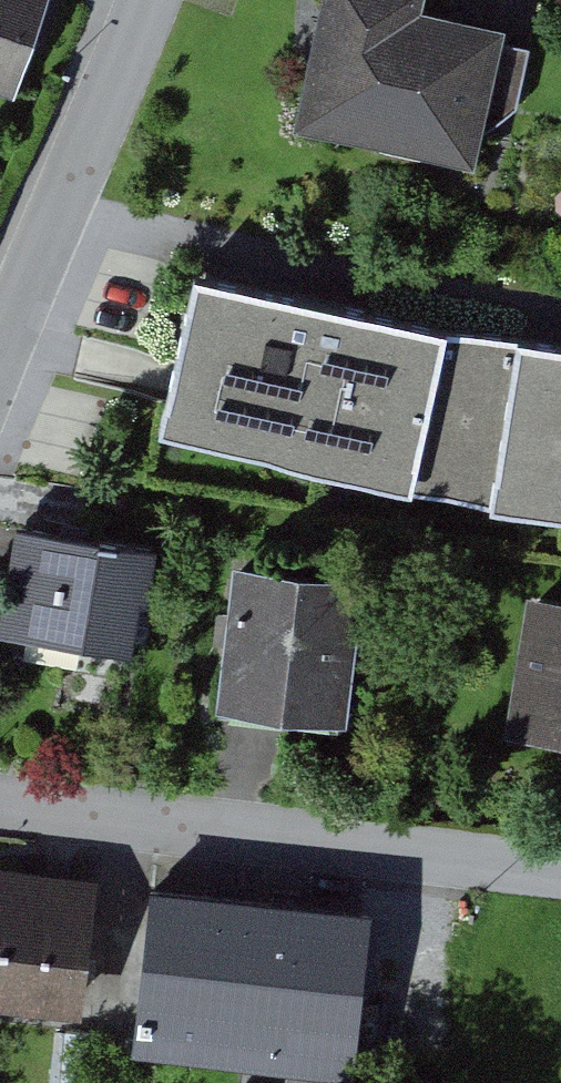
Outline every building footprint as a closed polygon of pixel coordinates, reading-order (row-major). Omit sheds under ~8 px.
[(25,82),(58,0),(0,0),(0,72),(25,82)] [(421,0),(347,0),(323,116),(395,131),(392,143),(475,160),(502,29),(419,12),(421,0)] [(438,327),(190,273),(156,429),(404,483),(438,327)] [(514,341),(487,504),(560,516),(560,348),(514,341)] [(158,549),(31,530),(16,636),(134,653),(142,600),(150,601),(158,549)] [(361,580),(247,567),(231,711),(260,714),(345,724),(361,580)] [(549,605),(532,718),(560,723),(560,607),(549,605)] [(18,871),(15,891),(0,889),(0,990),(81,1000),(96,881),(71,878),(18,871)] [(376,912),(170,889),(154,1035),(202,1040),(204,1025),(362,1043),(376,912)]
